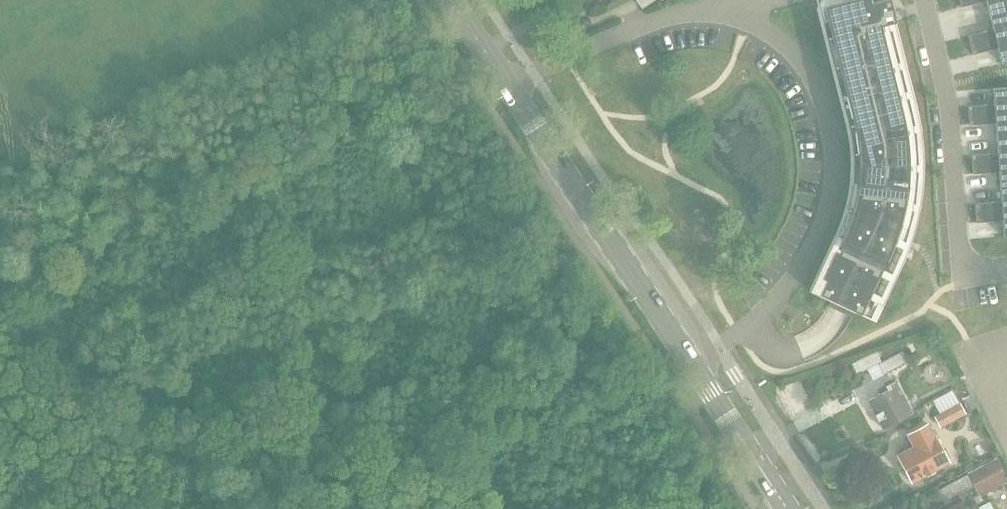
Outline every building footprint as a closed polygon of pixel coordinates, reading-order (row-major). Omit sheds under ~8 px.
[(809,291),(843,306),(874,321),(895,276),(900,265),(905,254),(909,243),(913,230),(916,217),(919,204),(920,198),(921,191),(921,185),(922,178),(922,171),(922,164),(922,155),(922,147),(921,138),(919,126),(917,115),(914,103),(907,75),(889,0),(841,0),(817,6),(821,24),(834,76),(839,95),(841,104),(844,114),(846,124),(848,133),(849,142),(851,151),(851,161),(851,170),(850,180),(849,189),(847,199),(845,208),(842,217),(839,226),(835,235),(831,244),(827,253),(823,262),(809,291)] [(960,7),(985,1),(989,15),(1006,10),(1006,0),(958,0),(960,7)] [(967,35),(970,45),(1006,35),(1006,10),(989,15),(993,29),(967,35)] [(970,45),(972,54),(998,48),(1001,64),(1006,62),(1006,35),(970,45)] [(967,106),(968,115),(1006,112),(1006,87),(992,88),(993,104),(967,106)] [(968,115),(969,125),(995,123),(996,138),(1006,137),(1006,112),(968,115)] [(971,154),(971,164),(1006,161),(1006,137),(996,138),(997,152),(971,154)] [(971,164),(972,174),(998,172),(999,186),(1006,186),(1006,161),(971,164)] [(974,203),(975,213),(1006,210),(1006,186),(999,186),(1000,201),(974,203)] [(975,213),(976,222),(1001,220),(1002,236),(1006,236),(1006,210),(975,213)] [(867,400),(882,428),(911,412),(894,381),(885,386),(887,389),(867,400)] [(934,417),(940,426),(963,413),(951,391),(932,402),(939,414),(934,417)] [(897,455),(912,482),(948,463),(927,424),(907,435),(913,446),(897,455)] [(977,508),(975,503),(982,500),(980,495),(1006,481),(1006,479),(995,457),(967,472),(968,473),(937,490),(945,505),(938,508),(990,508),(987,503),(977,508)]
